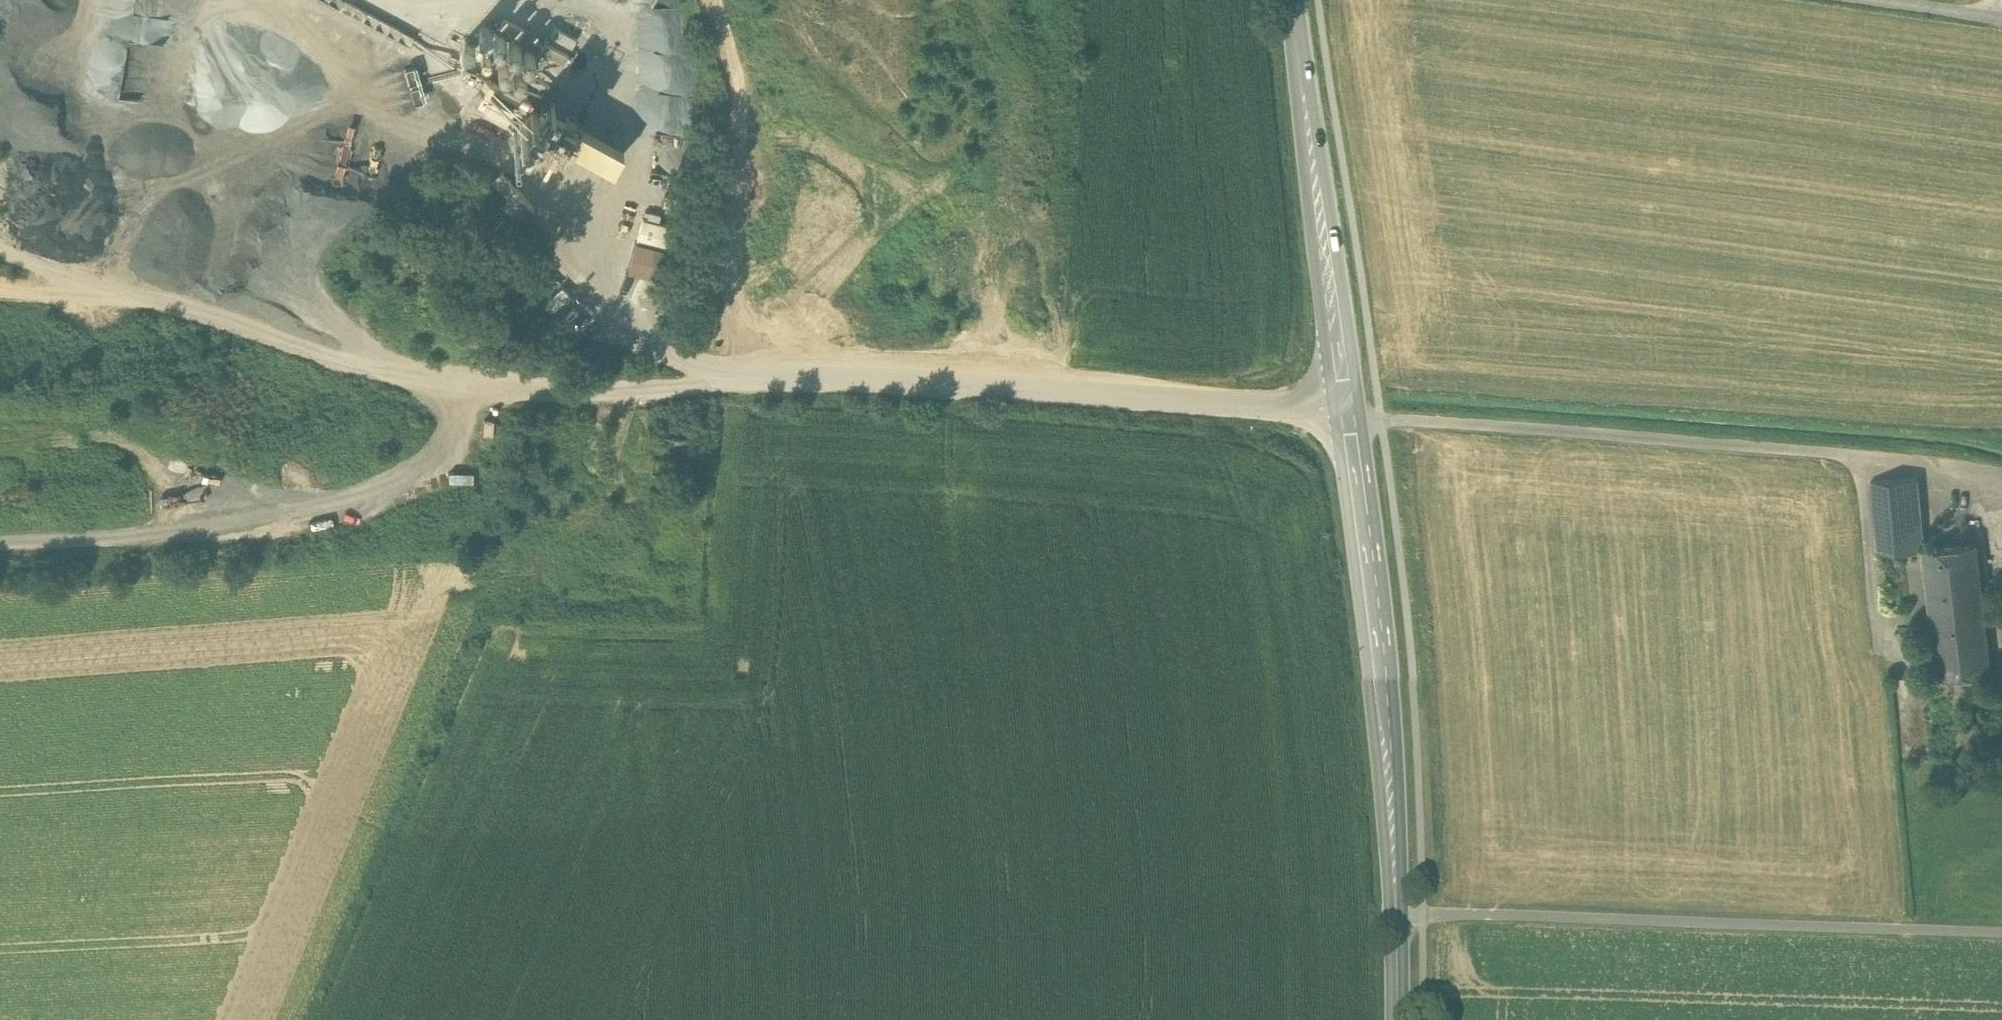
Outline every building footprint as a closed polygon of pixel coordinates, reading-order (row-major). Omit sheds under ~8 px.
[(138,8),(158,9),(159,0),(139,0),(138,8)] [(493,1),(474,42),(454,31),(442,53),(347,0),(329,0),(435,60),(426,74),(507,139),(528,151),(538,133),(609,175),(626,145),(556,102),(585,51),(493,1)] [(637,6),(636,34),(676,34),(676,6),(637,6)] [(107,178),(147,182),(157,95),(117,91),(107,178)] [(665,280),(680,227),(642,216),(627,269),(665,280)] [(553,278),(535,295),(543,303),(561,287),(553,278)] [(560,292),(546,305),(563,323),(577,310),(560,292)] [(586,308),(573,321),(589,339),(603,326),(586,308)] [(1910,550),(1922,549),(1916,478),(1871,482),(1878,553),(1910,550)] [(1975,543),(1922,549),(1931,625),(1984,619),(1975,543)] [(1984,619),(1931,625),(1937,676),(1990,670),(1984,619)]
